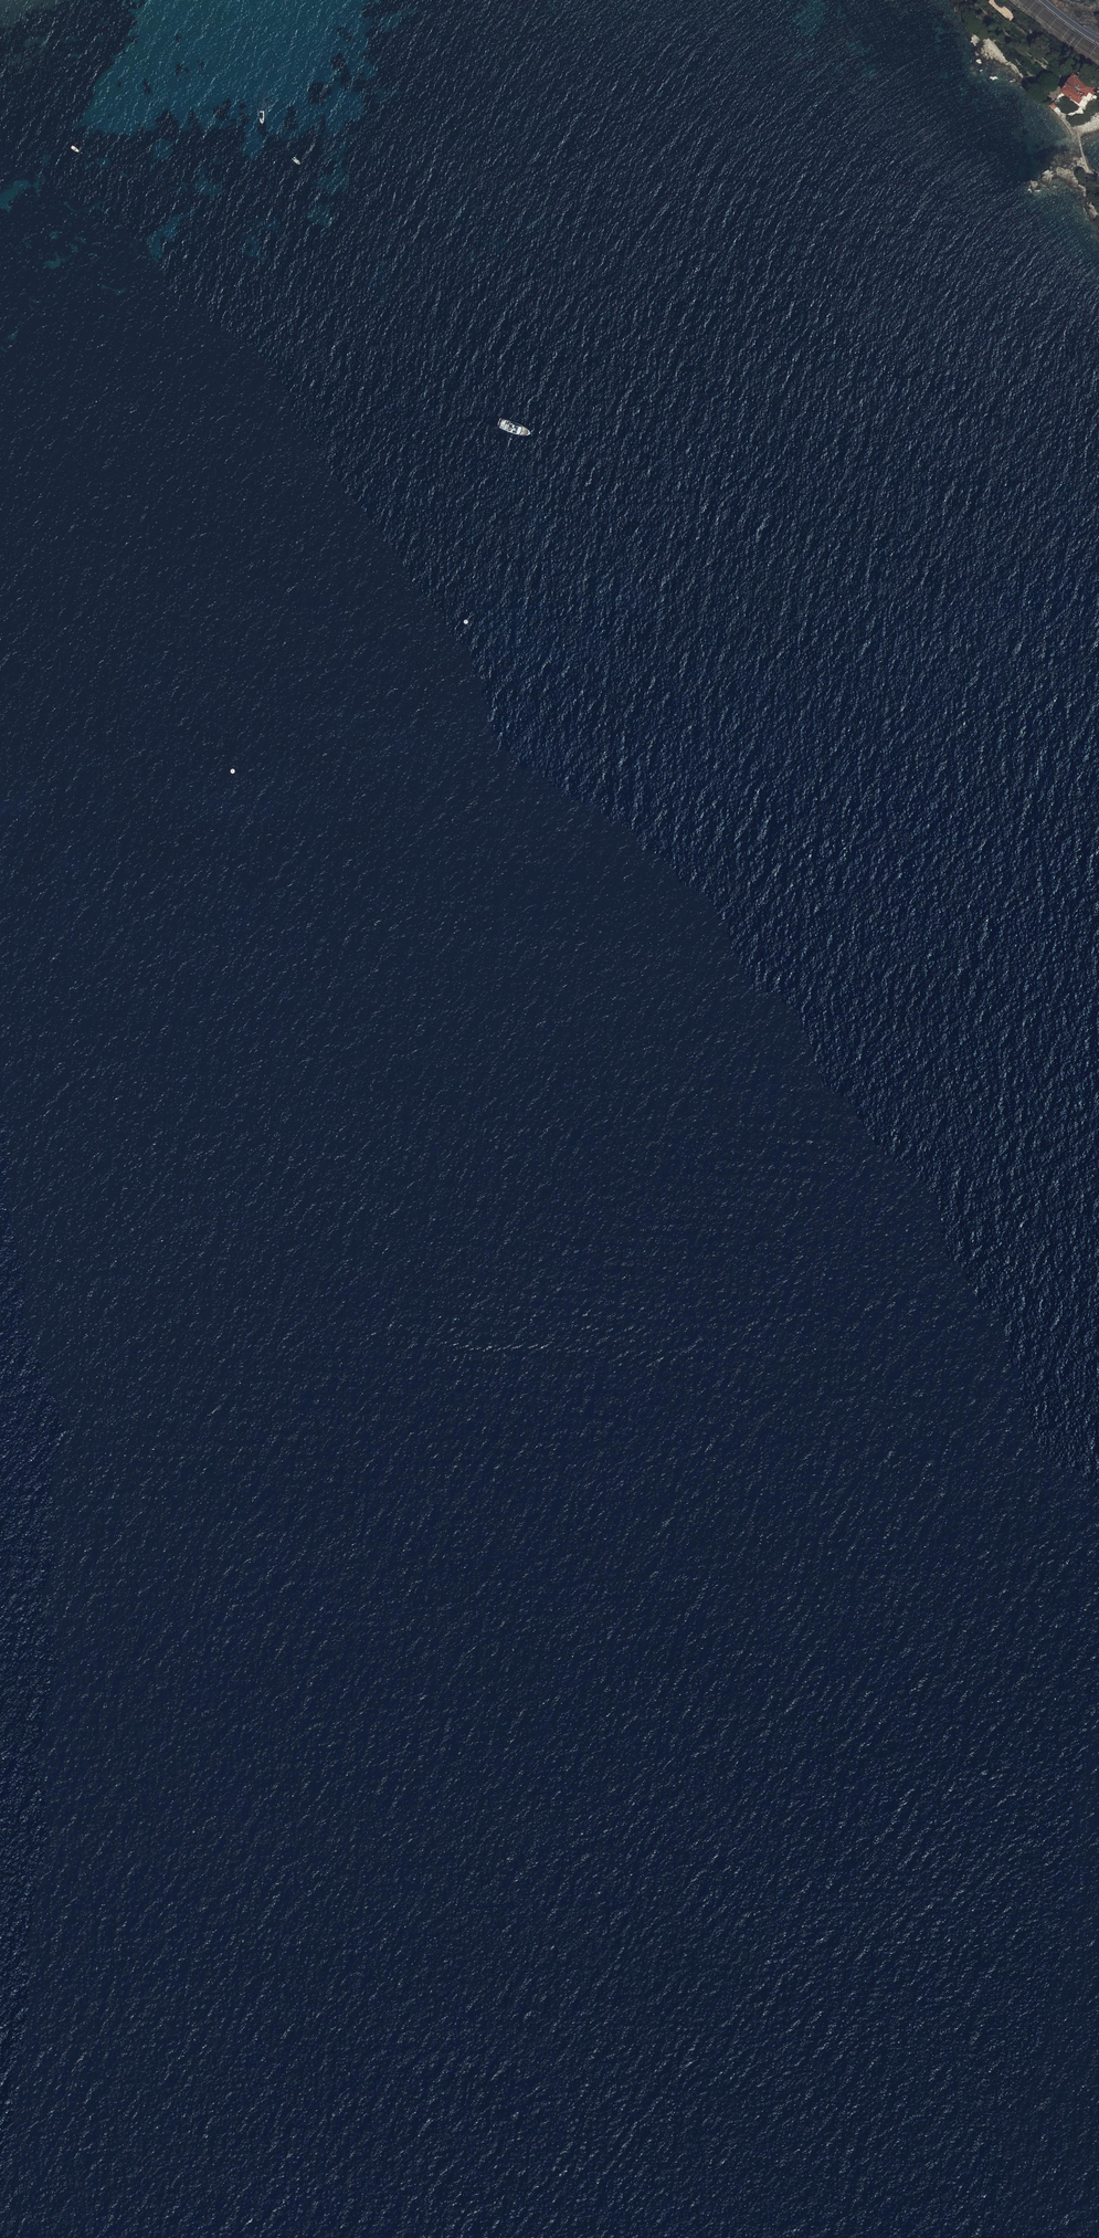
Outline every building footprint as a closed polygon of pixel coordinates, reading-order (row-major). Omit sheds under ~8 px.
[(1036,31),(1036,30),(1029,25),(1028,25),(1027,26),(1027,28),(1028,30),(1029,31),(1031,33),(1032,34),(1034,34),(1035,33),(1036,32),(1036,31)] [(1088,105),(1097,92),(1098,94),(1098,89),(1075,74),(1071,80),(1071,79),(1064,90),(1073,96),(1081,101),(1079,104),(1086,109),(1088,105)] [(1086,113),(1087,113),(1098,110),(1098,101),(1088,105),(1086,109),(1086,113)]
